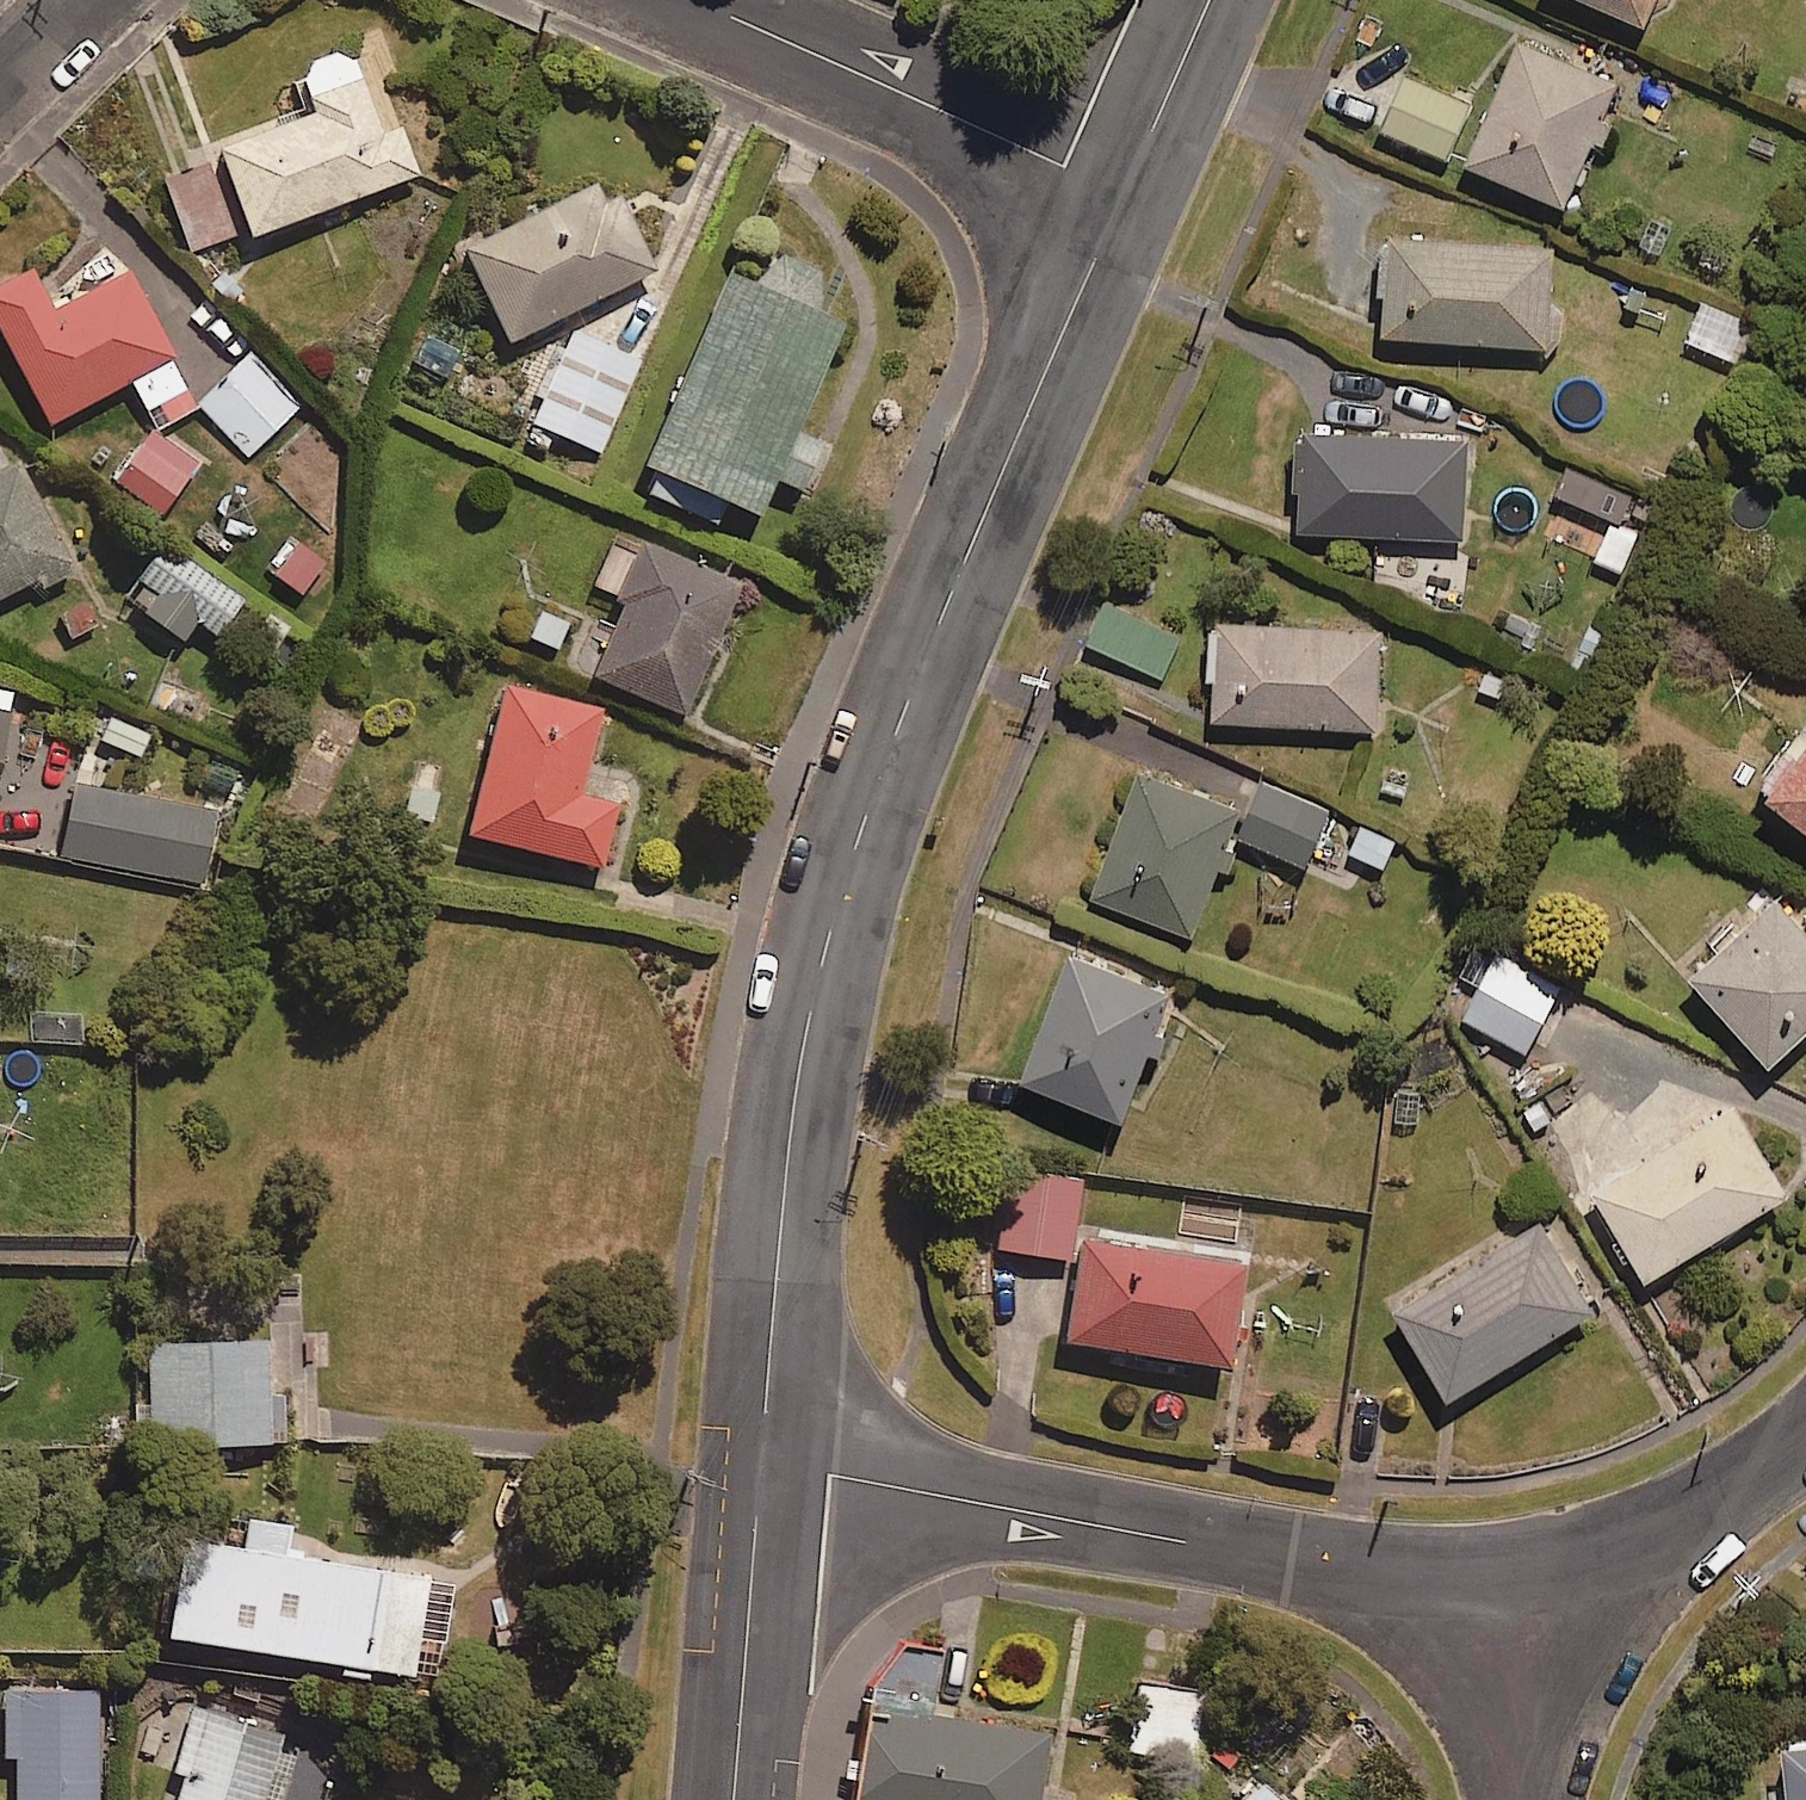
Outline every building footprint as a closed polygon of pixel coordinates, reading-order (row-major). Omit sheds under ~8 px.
[(1640,13),(1646,0),(1612,0),(1640,13)] [(1561,195),(1588,131),(1603,138),(1613,113),(1598,107),(1614,70),(1516,28),(1463,153),(1561,195)] [(375,129),(349,53),(323,49),(310,53),(297,65),(292,73),(305,109),(195,147),(201,164),(164,176),(188,247),(412,170),(396,122),(375,129)] [(1468,102),(1399,70),(1376,120),(1445,152),(1468,102)] [(598,194),(590,179),(456,241),(500,336),(649,268),(612,188),(598,194)] [(1373,327),(1556,338),(1558,301),(1547,300),(1551,242),(1379,231),(1373,327)] [(119,264),(61,294),(58,289),(41,298),(22,263),(0,274),(0,337),(42,418),(126,375),(152,425),(192,405),(119,264)] [(834,311),(718,264),(634,469),(750,516),(834,311)] [(1758,320),(1666,285),(1652,323),(1743,358),(1758,320)] [(592,453),(637,364),(565,327),(513,431),(546,447),(553,433),(592,453)] [(300,400),(247,347),(192,404),(245,456),(300,400)] [(1469,429),(1299,422),(1295,525),(1464,532),(1469,429)] [(193,461),(147,425),(110,473),(156,509),(193,461)] [(68,568),(6,452),(0,455),(0,589),(29,574),(35,586),(68,568)] [(1626,489),(1564,461),(1553,486),(1615,514),(1626,489)] [(1638,528),(1606,515),(1590,555),(1621,568),(1638,528)] [(737,577),(634,531),(628,544),(608,535),(589,578),(621,592),(587,669),(678,709),(737,577)] [(234,596),(158,542),(121,593),(178,633),(191,615),(211,628),(234,596)] [(1180,633),(1103,597),(1084,637),(1161,674),(1180,633)] [(574,619),(539,600),(520,633),(555,653),(574,619)] [(1379,623),(1214,613),(1209,710),(1373,720),(1379,623)] [(596,861),(611,800),(572,790),(594,703),(497,679),(460,827),(596,861)] [(1761,776),(1805,811),(1805,719),(1761,776)] [(1237,840),(1225,835),(1229,827),(1304,858),(1326,804),(1149,731),(1086,883),(1188,925),(1216,857),(1228,862),(1237,840)] [(443,782),(401,774),(394,813),(437,820),(443,782)] [(212,808),(69,776),(52,853),(195,885),(212,808)] [(1773,888),(1687,971),(1764,1051),(1805,1010),(1805,922),(1773,888)] [(1171,1024),(1153,1017),(1167,981),(1068,943),(1020,1069),(1119,1107),(1144,1043),(1161,1050),(1171,1024)] [(1557,982),(1496,950),(1463,1013),(1524,1045),(1557,982)] [(1729,1096),(1591,1182),(1644,1267),(1782,1181),(1729,1096)] [(1078,1181),(1007,1169),(994,1244),(1065,1256),(1078,1181)] [(1540,1209),(1386,1299),(1438,1387),(1591,1297),(1540,1209)] [(1242,1318),(1229,1316),(1237,1260),(1076,1235),(1061,1336),(1222,1361),(1226,1333),(1239,1335),(1242,1318)] [(266,1338),(140,1340),(135,1445),(285,1443),(284,1393),(267,1393),(266,1338)] [(156,1628),(331,1655),(329,1668),(361,1673),(363,1660),(406,1667),(421,1571),(278,1549),(283,1520),(237,1513),(233,1543),(171,1533),(156,1628)] [(865,1680),(851,1799),(1030,1799),(1039,1726),(923,1713),(931,1649),(897,1645),(865,1680)] [(1195,1687),(1139,1684),(1134,1753),(1190,1757),(1195,1687)] [(96,1689),(2,1688),(0,1754),(12,1754),(11,1799),(94,1799),(96,1689)] [(268,1772),(293,1781),(306,1744),(201,1707),(169,1799),(258,1799),(268,1772)] [(1775,1726),(1779,1799),(1805,1799),(1805,1725),(1775,1726)] [(295,1799),(325,1799),(331,1782),(303,1773),(295,1799)] [(1244,1773),(1222,1799),(1276,1799),(1244,1773)]
